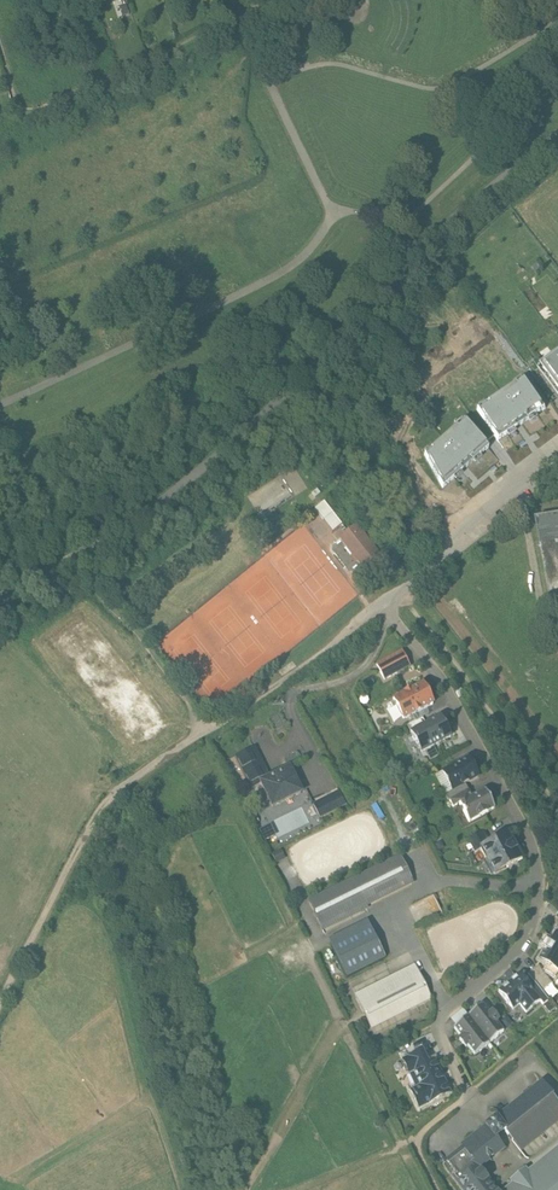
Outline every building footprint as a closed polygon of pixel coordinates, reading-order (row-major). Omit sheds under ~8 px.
[(538,369),(557,396),(557,354),(538,369)] [(496,397),(476,411),(494,436),(498,441),(498,440),(503,447),(537,424),(531,417),(545,407),(524,377),(504,391),(505,392),(497,398),(496,397)] [(437,428),(446,437),(464,421),(484,444),(494,436),(476,411),(496,397),(489,387),(462,406),(437,428)] [(432,397),(442,415),(453,410),(443,391),(432,397)] [(464,483),(494,455),(488,449),(488,448),(484,444),(464,421),(446,437),(447,438),(439,445),(438,444),(424,457),(442,491),(457,476),(464,483)] [(338,522),(319,499),(309,507),(327,529),(338,522)] [(534,521),(550,607),(557,605),(557,516),(534,521)] [(382,559),(353,523),(337,536),(367,572),(382,559)] [(389,655),(377,662),(385,677),(397,670),(389,655)] [(423,682),(411,688),(411,687),(404,691),(405,691),(393,697),(404,717),(434,701),(423,682)] [(423,715),(407,724),(411,730),(426,722),(423,715)] [(411,730),(411,731),(421,750),(451,734),(444,721),(442,722),(439,716),(441,716),(440,715),(426,722),(411,730)] [(251,787),(260,783),(271,778),(255,746),(235,756),(251,787)] [(468,758),(443,772),(452,789),(452,790),(465,783),(478,776),(475,770),(476,768),(474,764),(471,764),(468,758)] [(273,778),(273,777),(271,778),(260,783),(272,807),(301,792),(289,769),(278,774),(278,775),(273,778)] [(469,789),(465,783),(452,790),(452,789),(445,792),(449,800),(469,789)] [(317,817),(344,804),(337,789),(309,802),(317,817)] [(469,789),(449,800),(453,806),(459,803),(472,796),(469,789)] [(472,796),(459,803),(469,821),(494,807),(485,789),(472,796)] [(260,841),(272,835),(266,824),(255,831),(260,841)] [(483,830),(468,837),(476,851),(481,848),(481,847),(490,843),(483,830)] [(490,843),(481,847),(481,848),(494,873),(522,858),(508,833),(490,843)] [(395,860),(309,903),(321,927),(408,884),(395,860)] [(322,938),(338,977),(384,957),(367,918),(322,938)] [(555,934),(549,944),(545,941),(540,948),(544,950),(538,960),(557,972),(557,936),(555,934)] [(551,983),(537,967),(528,974),(535,983),(541,991),(551,983)] [(414,968),(356,997),(371,1027),(429,998),(414,968)] [(513,977),(508,971),(504,974),(509,980),(513,977)] [(519,975),(498,992),(513,1009),(519,1004),(526,1012),(540,1001),(529,988),(519,975)] [(541,991),(535,983),(529,988),(540,1001),(543,1004),(548,1000),(541,991)] [(490,1014),(482,1005),(468,1016),(489,1042),(503,1031),(496,1022),(498,1020),(492,1012),(490,1014)] [(462,1010),(451,1019),(456,1026),(468,1016),(462,1010)] [(456,1026),(454,1028),(462,1037),(459,1039),(466,1046),(468,1045),(475,1054),(489,1042),(468,1016),(456,1026)] [(421,1052),(404,1060),(410,1073),(414,1071),(414,1070),(427,1064),(421,1052)] [(427,1064),(414,1070),(414,1071),(421,1085),(411,1091),(419,1107),(449,1092),(443,1078),(442,1079),(440,1075),(441,1074),(434,1061),(427,1064)] [(496,1118),(485,1126),(485,1127),(461,1146),(462,1148),(463,1148),(478,1167),(503,1147),(495,1137),(504,1130),(521,1151),(557,1122),(557,1103),(542,1082),(496,1118)] [(463,1148),(462,1148),(443,1164),(463,1189),(497,1189),(478,1167),(463,1148)] [(508,1189),(557,1189),(557,1152),(532,1172),(528,1167),(509,1182),(513,1186),(508,1189)]
